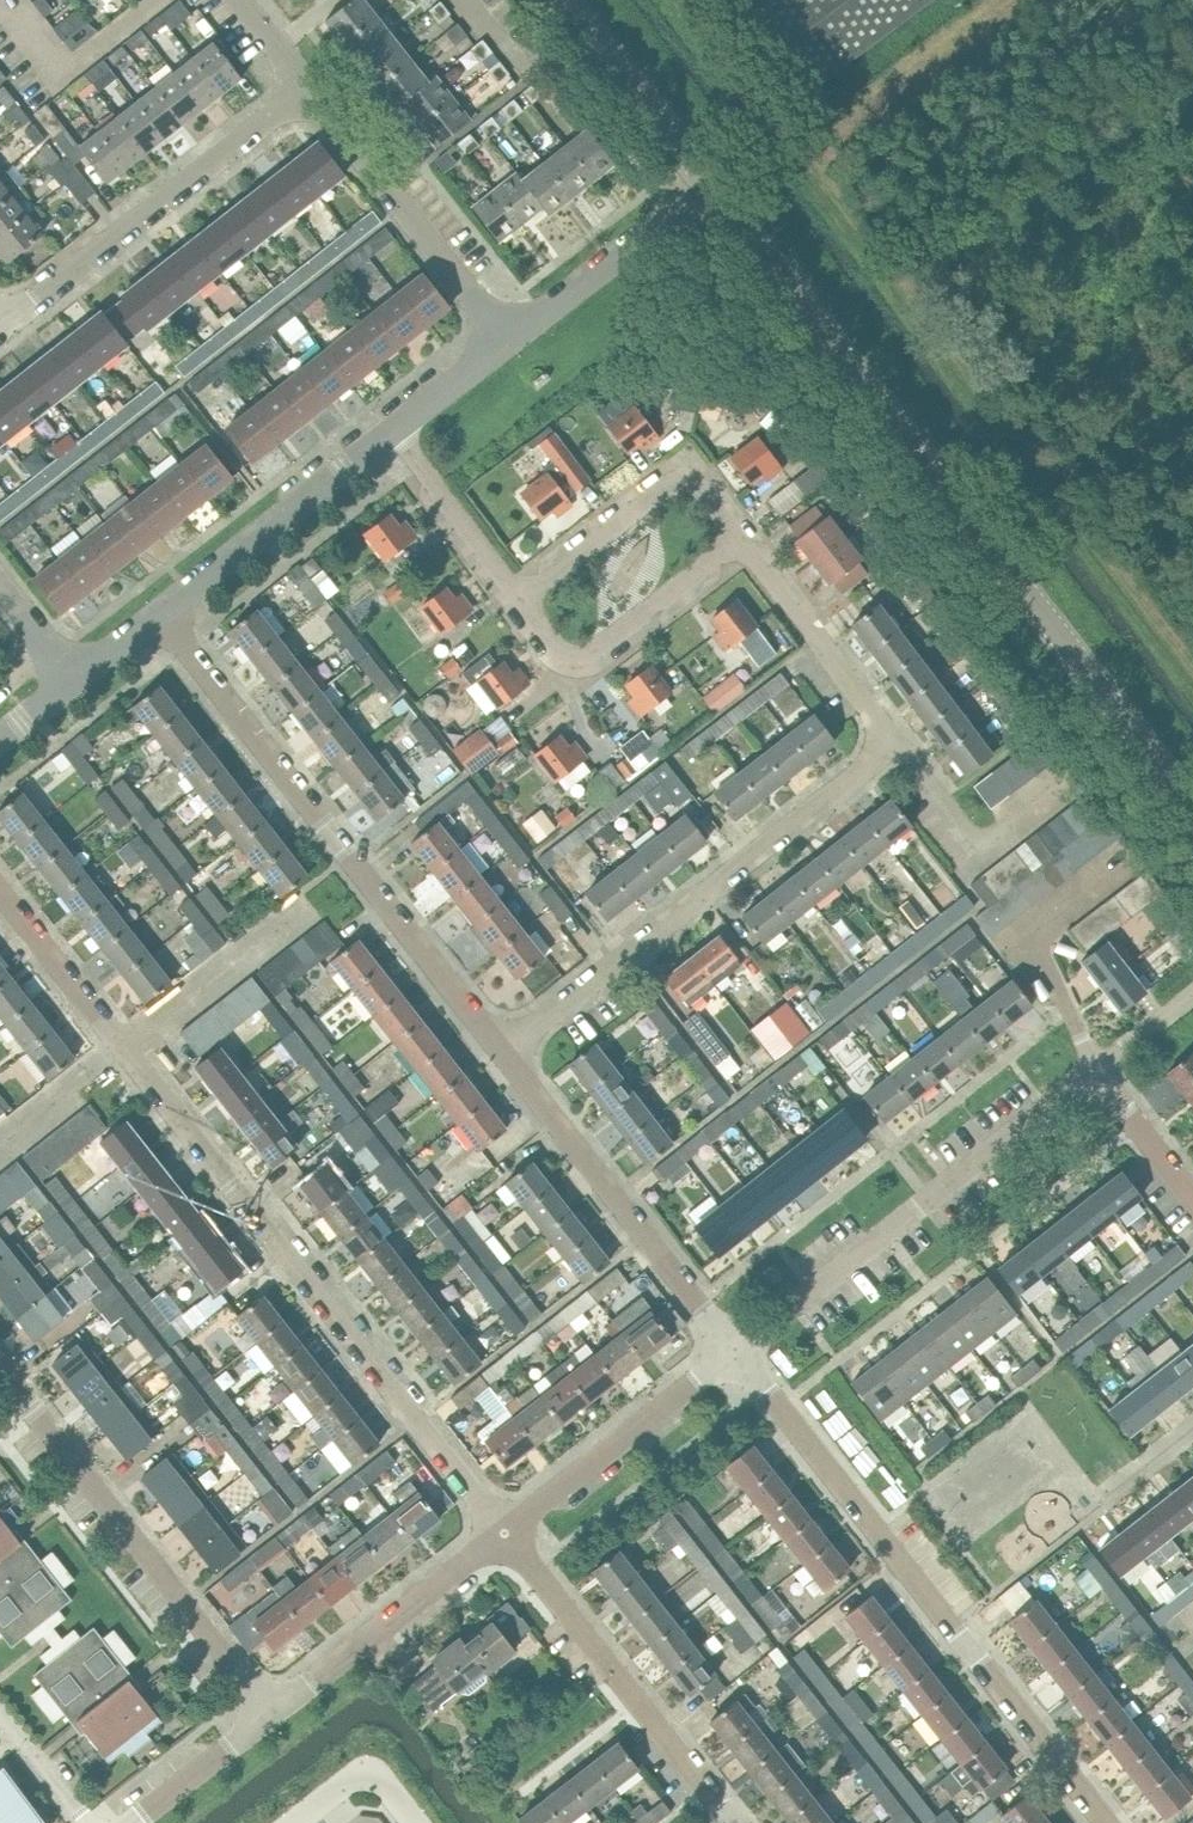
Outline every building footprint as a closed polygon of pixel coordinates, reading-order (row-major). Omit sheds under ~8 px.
[(45,17),(53,10),(45,0),(35,0),(33,2),(44,17),(45,17)] [(172,29),(191,14),(180,0),(179,0),(161,15),(168,24),(167,24),(171,30),(172,29)] [(340,45),(376,16),(363,0),(351,0),(325,21),(336,35),(334,36),(340,45)] [(929,0),(737,0),(807,92),(929,0)] [(439,23),(450,14),(440,2),(429,11),(439,23)] [(62,41),(63,40),(86,22),(77,10),(53,28),(62,41)] [(469,38),(484,30),(475,13),(460,20),(469,38)] [(151,36),(167,24),(168,24),(161,15),(145,27),(151,36)] [(347,53),(349,51),(360,65),(393,39),(376,16),(340,45),(347,53)] [(456,45),(467,36),(458,24),(446,32),(456,45)] [(132,51),(148,39),(141,30),(126,42),(132,51)] [(368,81),(375,89),(411,61),(393,39),(360,65),(371,79),(368,81)] [(481,61),(492,52),(482,40),(471,49),(481,61)] [(223,93),(241,79),(213,43),(194,57),(223,93)] [(124,66),(133,59),(122,45),(107,57),(114,65),(120,61),(124,66)] [(204,108),(223,93),(194,57),(175,72),(204,108)] [(92,82),(110,69),(103,60),(85,73),(92,82)] [(381,97),(383,95),(394,109),(402,103),(428,82),(411,61),(375,89),(381,97)] [(498,83),(509,74),(499,62),(488,70),(498,83)] [(185,122),(204,108),(175,72),(157,86),(185,122)] [(72,97),(92,82),(85,73),(65,89),(72,97)] [(419,125),(454,98),(436,75),(428,82),(402,103),(419,125)] [(531,103),(544,94),(535,82),(523,92),(531,103)] [(167,137),(185,122),(157,86),(138,101),(167,137)] [(16,102),(4,87),(0,90),(0,100),(7,109),(16,102)] [(436,147),(455,132),(471,120),(454,98),(419,125),(436,147)] [(511,120),(524,110),(515,99),(502,109),(511,120)] [(147,152),(167,137),(138,101),(119,116),(147,152)] [(30,121),(19,105),(16,102),(7,109),(1,113),(4,116),(9,112),(22,127),(30,121)] [(53,138),(65,128),(46,104),(34,114),(53,138)] [(128,167),(147,152),(119,116),(100,130),(128,167)] [(489,137),(501,128),(492,117),(480,126),(489,137)] [(36,147),(45,140),(34,125),(25,132),(36,147)] [(602,176),(601,173),(615,162),(588,129),(566,146),(592,180),(594,182),(602,176)] [(108,183),(128,167),(100,130),(79,147),(93,164),(108,183)] [(467,154),(479,145),(470,134),(458,143),(467,154)] [(319,195),(325,190),(344,175),(318,142),(293,162),(319,195)] [(51,165),(60,158),(48,143),(39,150),(51,165)] [(580,193),(578,191),(592,180),(566,146),(544,164),(572,200),(580,193)] [(444,172),(456,163),(448,152),(435,161),(444,172)] [(29,153),(18,162),(32,180),(43,170),(29,153)] [(72,180),(81,173),(68,157),(59,165),(72,180)] [(295,214),(319,195),(293,162),(269,181),(295,214)] [(516,173),(542,207),(548,215),(562,204),(564,206),(572,200),(544,164),(524,180),(517,172),(516,173)] [(21,189),(6,170),(0,175),(0,205),(21,189)] [(80,204),(96,192),(81,173),(72,180),(66,185),(80,204)] [(520,224),(542,207),(516,173),(494,191),(520,224)] [(269,181),(244,200),(270,233),(295,214),(269,181)] [(27,215),(19,204),(28,198),(21,189),(0,205),(0,236),(27,215)] [(498,242),(520,224),(494,191),(472,208),(498,242)] [(246,252),(270,233),(244,200),(220,219),(246,252)] [(42,234),(33,223),(42,216),(36,209),(27,215),(0,236),(0,255),(6,262),(42,234)] [(356,242),(381,222),(372,211),(347,231),(356,242)] [(220,219),(195,238),(221,271),(246,252),(220,219)] [(370,258),(376,254),(394,238),(385,228),(367,243),(362,247),(370,258)] [(331,261),(356,242),(347,231),(323,250),(331,261)] [(197,291),(221,271),(195,238),(171,258),(197,291)] [(346,277),(370,258),(362,247),(337,266),(346,277)] [(306,280),(331,261),(323,250),(298,269),(306,280)] [(171,258),(146,277),(172,310),(197,291),(171,258)] [(321,296),(346,277),(337,266),(312,286),(321,296)] [(282,298),(306,280),(298,269),(273,288),(282,298)] [(449,307),(423,274),(398,294),(424,327),(449,307)] [(124,300),(104,316),(125,343),(145,327),(147,330),(172,310),(146,277),(145,278),(138,283),(137,284),(121,296),(124,300)] [(296,316),(321,296),(312,286),(288,305),(296,316)] [(282,298),(273,288),(249,307),(257,317),(282,298)] [(424,327),(398,294),(374,313),(400,346),(424,327)] [(272,335),(279,330),(296,316),(288,305),(263,324),(272,335)] [(257,317),(249,307),(224,326),(233,336),(257,317)] [(103,365),(111,359),(128,346),(104,316),(101,312),(76,332),(103,365)] [(375,365),(400,346),(374,313),(349,333),(375,365)] [(247,354),(272,335),(263,324),(238,344),(247,354)] [(224,326),(200,345),(208,356),(233,336),(224,326)] [(78,384),(103,365),(76,332),(52,351),(78,384)] [(375,365),(349,333),(325,352),(350,385),(375,365)] [(222,374),(247,354),(238,344),(214,363),(222,374)] [(200,345),(175,365),(183,376),(208,356),(200,345)] [(54,403),(78,384),(52,351),(27,370),(54,403)] [(326,404),(350,385),(325,352),(300,371),(326,404)] [(214,363),(189,382),(198,393),(222,374),(214,363)] [(29,422),(54,403),(27,370),(3,389),(29,422)] [(301,423),(326,404),(300,371),(275,391),(301,423)] [(545,372),(534,381),(538,386),(549,377),(545,372)] [(139,412),(164,392),(156,381),(131,401),(139,412)] [(674,388),(671,409),(696,412),(698,393),(674,388)] [(29,422),(3,389),(0,391),(0,436),(5,441),(29,422)] [(301,423),(275,391),(251,410),(277,443),(301,423)] [(715,422),(724,405),(708,396),(698,413),(715,422)] [(154,429),(178,410),(169,398),(145,417),(154,429)] [(115,431),(139,412),(131,401),(106,420),(115,431)] [(644,448),(658,437),(636,408),(609,428),(613,434),(627,451),(639,442),(644,448)] [(252,462),(277,443),(251,410),(226,429),(237,443),(252,462)] [(129,448),(154,429),(145,417),(120,437),(129,448)] [(91,451),(115,431),(106,420),(82,440),(91,451)] [(762,442),(759,438),(732,458),(750,482),(762,474),(767,480),(781,469),(772,456),(781,449),(770,435),(762,442)] [(104,467),(129,448),(120,437),(96,456),(104,467)] [(67,470),(91,451),(82,440),(58,459),(67,470)] [(206,445),(182,465),(207,497),(232,478),(217,459),(206,445)] [(547,474),(522,494),(540,518),(552,509),(557,516),(571,504),(567,499),(592,480),(568,448),(551,461),(542,467),(547,474)] [(0,453),(0,493),(19,479),(0,453)] [(80,486),(104,467),(96,456),(71,475),(80,486)] [(55,462),(33,478),(42,489),(67,470),(58,459),(55,462)] [(183,516),(207,497),(182,465),(157,484),(183,516)] [(818,486),(808,473),(796,483),(794,480),(767,500),(779,516),(818,486)] [(55,505),(80,486),(71,475),(46,494),(55,505)] [(17,508),(42,489),(33,478),(9,497),(17,508)] [(157,484),(132,503),(158,536),(183,516),(157,484)] [(30,524),(55,505),(46,494),(22,514),(30,524)] [(17,508),(9,497),(0,504),(0,521),(17,508)] [(133,555),(158,536),(132,503),(108,522),(133,555)] [(825,518),(816,506),(809,512),(789,527),(798,538),(795,540),(812,563),(845,537),(828,515),(825,518)] [(880,513),(866,524),(871,531),(885,520),(880,513)] [(24,529),(30,524),(22,514),(0,530),(0,538),(5,544),(24,529)] [(399,527),(390,515),(365,533),(380,552),(385,559),(397,551),(416,536),(405,522),(399,527)] [(108,522),(83,542),(109,574),(133,555),(108,522)] [(841,594),(860,579),(868,573),(859,562),(862,559),(845,537),(812,563),(829,585),(832,582),(841,594)] [(84,594),(109,574),(83,542),(58,561),(84,594)] [(310,577),(321,569),(312,557),(301,566),(310,577)] [(58,561),(34,580),(59,613),(84,594),(58,561)] [(315,607),(326,599),(309,578),(298,564),(287,572),(304,593),(315,607)] [(336,574),(344,590),(358,582),(349,567),(336,574)] [(327,599),(339,590),(323,570),(312,579),(327,599)] [(924,580),(913,589),(927,607),(938,599),(924,580)] [(391,604),(402,594),(394,585),(383,594),(391,604)] [(455,600),(446,588),(422,606),(442,632),(453,624),(472,609),(461,595),(455,600)] [(726,650),(756,626),(736,600),(711,619),(721,631),(714,635),(726,650)] [(870,650),(898,629),(879,604),(852,625),(870,650)] [(942,605),(931,613),(946,632),(957,624),(942,605)] [(251,657),(277,637),(255,610),(230,630),(251,657)] [(336,634),(347,625),(336,612),(325,620),(336,634)] [(357,638),(347,625),(336,634),(346,647),(357,638)] [(889,675),(917,654),(898,629),(870,650),(889,675)] [(436,665),(456,649),(446,636),(426,651),(436,665)] [(272,684),(298,664),(277,637),(251,657),(272,684)] [(378,688),(389,679),(368,652),(359,659),(360,660),(370,672),(367,674),(378,688)] [(488,653),(462,673),(472,685),(478,680),(498,706),(508,699),(529,683),(518,669),(512,674),(503,662),(498,665),(488,653)] [(908,700),(936,679),(917,654),(889,675),(908,700)] [(980,655),(969,663),(983,682),(994,674),(980,655)] [(447,677),(459,669),(452,658),(440,667),(447,677)] [(293,711),(319,691),(298,664),(272,684),(293,711)] [(640,716),(659,701),(671,692),(650,666),(626,685),(635,696),(629,701),(640,716)] [(707,682),(709,672),(696,669),(694,679),(707,682)] [(764,702),(770,698),(789,683),(780,672),(756,691),(764,702)] [(724,705),(745,689),(734,675),(702,699),(712,712),(722,704),(724,705)] [(389,703),(400,695),(401,694),(389,679),(378,688),(389,703)] [(927,725),(955,704),(936,679),(908,700),(927,725)] [(999,680),(988,688),(1002,707),(1013,699),(999,680)] [(154,733),(180,713),(159,686),(121,715),(127,722),(139,714),(154,733)] [(315,738),(340,718),(319,691),(293,711),(315,738)] [(739,722),(764,702),(756,691),(731,710),(739,722)] [(946,750),(974,729),(955,704),(927,725),(946,750)] [(1018,705),(1007,713),(1021,732),(1032,724),(1018,705)] [(439,710),(429,718),(451,746),(461,739),(439,710)] [(715,741),(739,722),(731,710),(706,729),(715,741)] [(175,760),(201,740),(180,713),(154,733),(175,760)] [(810,761),(834,741),(814,715),(789,734),(810,761)] [(336,765),(361,745),(340,718),(315,738),(336,765)] [(420,743),(432,734),(421,719),(409,728),(420,743)] [(529,721),(512,733),(520,744),(537,733),(529,721)] [(471,773),(498,753),(480,729),(453,750),(471,773)] [(706,729),(681,749),(690,760),(715,741),(706,729)] [(965,775),(993,754),(974,729),(946,750),(965,775)] [(502,754),(517,742),(509,732),(495,744),(502,754)] [(83,755),(93,747),(82,733),(72,741),(83,755)] [(431,756),(443,748),(432,734),(420,743),(431,756)] [(785,780),(810,761),(789,734),(764,753),(785,780)] [(1037,774),(1059,758),(1060,757),(1042,734),(1020,751),(1037,774)] [(638,771),(660,754),(646,735),(635,743),(638,747),(626,757),(627,757),(617,765),(626,777),(636,770),(638,771)] [(569,747),(559,736),(535,755),(555,781),(557,779),(566,790),(591,771),(582,760),(586,757),(575,743),(569,747)] [(197,787),(222,767),(201,740),(175,760),(197,787)] [(100,776),(83,755),(72,741),(60,750),(88,785),(90,783),(99,776),(99,777),(100,776)] [(371,758),(361,745),(336,765),(357,792),(383,772),(381,771),(394,761),(384,748),(371,758)] [(504,777),(527,759),(517,747),(495,765),(504,777)] [(1025,783),(1037,774),(1020,751),(1008,760),(1025,783)] [(760,800),(785,780),(764,753),(739,773),(760,800)] [(1008,760),(997,768),(1014,791),(1025,783),(1008,760)] [(613,789),(624,780),(611,763),(599,772),(613,789)] [(139,767),(126,778),(142,797),(155,786),(139,767)] [(218,814),(243,794),(222,767),(197,787),(218,814)] [(1002,800),(1014,791),(997,768),(985,777),(1002,800)] [(378,819),(404,799),(383,772),(357,792),(378,819)] [(635,801),(659,783),(649,773),(626,790),(635,801)] [(735,819),(760,800),(739,773),(714,792),(735,819)] [(103,792),(100,788),(105,784),(99,777),(99,776),(90,783),(99,795),(95,798),(107,813),(118,805),(106,790),(103,792)] [(990,809),(1002,800),(985,777),(973,786),(990,809)] [(122,801),(134,792),(123,779),(112,788),(122,801)] [(610,821),(632,804),(635,801),(626,790),(601,810),(610,821)] [(487,827),(498,818),(476,791),(465,800),(486,826),(487,827)] [(22,792),(0,810),(0,817),(18,840),(44,820),(22,792)] [(134,816),(135,815),(145,807),(134,792),(122,801),(134,816)] [(1092,826),(1093,825),(1105,815),(1087,793),(1074,804),(1092,826)] [(239,842),(265,822),(243,794),(218,814),(218,815),(205,825),(215,838),(228,828),(239,842)] [(887,845),(891,842),(911,826),(890,799),(866,819),(887,845)] [(1079,836),(1083,833),(1092,826),(1074,804),(1061,814),(1079,836)] [(120,829),(129,822),(131,821),(118,805),(107,813),(120,829)] [(564,828),(576,818),(568,807),(555,817),(564,828)] [(585,840),(610,821),(601,810),(576,829),(585,840)] [(411,842),(433,869),(458,849),(444,830),(455,821),(448,812),(411,842)] [(1066,846),(1072,842),(1079,836),(1061,814),(1047,824),(1066,846)] [(681,861),(706,841),(691,823),(686,815),(661,835),(681,861)] [(1109,846),(1122,836),(1105,815),(1093,825),(1109,846)] [(165,856),(177,847),(162,828),(165,826),(158,817),(143,829),(165,856)] [(498,818),(487,827),(493,836),(494,837),(505,828),(498,818)] [(862,865),(887,845),(866,819),(841,838),(862,865)] [(39,867),(65,847),(44,820),(18,840),(39,867)] [(260,869),(286,849),(265,822),(239,842),(260,869)] [(1054,856),(1061,850),(1066,846),(1047,824),(1036,833),(1054,856)] [(1099,854),(1109,846),(1093,825),(1092,826),(1083,833),(1099,854)] [(577,861),(592,850),(585,840),(576,829),(539,858),(547,870),(570,852),(577,861)] [(519,845),(508,832),(497,840),(508,854),(519,845)] [(1042,865),(1049,859),(1054,856),(1036,833),(1024,843),(1042,865)] [(1087,863),(1099,854),(1083,833),(1079,836),(1072,842),(1087,863)] [(657,880),(681,861),(661,835),(636,854),(657,880)] [(837,884),(862,865),(841,838),(817,858),(837,884)] [(1077,871),(1087,863),(1072,842),(1066,846),(1061,850),(1077,871)] [(149,868),(160,859),(148,843),(137,852),(149,868)] [(1031,873),(1038,868),(1042,865),(1024,843),(1014,850),(1031,873)] [(519,869),(530,860),(519,845),(508,854),(519,869)] [(61,894),(86,873),(65,847),(39,867),(61,894)] [(177,847),(165,856),(176,870),(188,861),(177,847)] [(281,896),(289,890),(307,876),(286,849),(260,869),(281,896)] [(454,896),(480,876),(458,849),(433,869),(454,896)] [(1020,882),(1026,877),(1027,876),(1031,873),(1014,850),(1003,859),(1020,882)] [(1066,880),(1077,871),(1061,850),(1054,856),(1049,859),(1066,880)] [(632,900),(657,880),(636,854),(611,873),(632,900)] [(812,903),(837,884),(817,858),(792,877),(812,903)] [(160,859),(149,868),(162,884),(173,875),(160,859)] [(1009,891),(1016,885),(1020,882),(1003,859),(991,868),(1009,891)] [(1055,888),(1066,880),(1049,859),(1042,865),(1038,868),(1055,888)] [(998,899),(1004,894),(1009,891),(991,868),(980,877),(998,899)] [(1044,897),(1055,888),(1038,868),(1031,873),(1027,876),(1044,897)] [(1152,901),(1164,892),(1147,870),(1136,879),(1152,901)] [(82,921),(107,900),(86,873),(61,894),(82,921)] [(607,920),(632,900),(611,873),(586,892),(607,920)] [(475,924),(501,904),(480,876),(454,896),(475,924)] [(1032,906),(1044,897),(1027,876),(1026,877),(1020,882),(1016,885),(1032,906)] [(788,922),(812,903),(792,877),(767,897),(788,922)] [(988,907),(993,903),(998,899),(980,877),(970,885),(988,907)] [(1152,901),(1136,879),(1124,887),(1141,909),(1152,901)] [(214,889),(230,905),(239,895),(224,880),(214,889)] [(550,909),(562,900),(550,885),(539,894),(550,909)] [(1021,914),(1032,906),(1016,885),(1009,891),(1004,894),(1021,914)] [(208,910),(219,901),(207,886),(196,895),(208,910)] [(1141,909),(1124,887),(1113,896),(1130,918),(1140,910),(1141,909)] [(917,896),(930,915),(940,909),(927,890),(917,896)] [(1152,901),(1141,909),(1140,910),(1150,921),(1162,912),(1174,929),(1175,929),(1186,921),(1164,892),(1152,901)] [(125,904),(117,894),(108,901),(107,900),(82,921),(103,947),(129,927),(116,911),(125,904)] [(1010,923),(1021,914),(1004,894),(998,899),(993,903),(1010,923)] [(1113,896),(1102,905),(1119,926),(1130,918),(1113,896)] [(763,942),(788,922),(767,897),(743,916),(763,942)] [(192,921),(202,913),(190,898),(180,906),(192,921)] [(959,899),(941,914),(950,925),(969,910),(959,899)] [(561,923),(572,913),(562,900),(550,909),(561,923)] [(219,923),(230,914),(219,901),(208,910),(219,923)] [(991,938),(992,937),(1010,923),(993,903),(988,907),(974,918),(991,938)] [(497,951),(522,931),(501,904),(475,924),(497,951)] [(1119,926),(1102,905),(1091,913),(1107,935),(1119,926)] [(197,928),(183,939),(192,951),(195,954),(185,962),(192,971),(226,944),(223,941),(211,925),(202,913),(192,921),(197,928)] [(1107,935),(1091,913),(1080,921),(1096,943),(1107,935)] [(935,918),(916,933),(925,945),(944,930),(935,918)] [(332,952),(343,943),(324,920),(313,928),(332,952)] [(1096,943),(1080,921),(1069,930),(1086,951),(1096,943)] [(1186,921),(1175,929),(1174,929),(1165,936),(1184,962),(1192,955),(1192,930),(1186,921)] [(967,923),(949,937),(958,948),(976,934),(967,923)] [(124,974),(150,954),(129,927),(103,947),(124,974)] [(320,961),(332,952),(313,928),(301,938),(320,961)] [(518,978),(543,958),(530,942),(522,931),(497,951),(518,978)] [(572,942),(579,955),(593,947),(585,934),(572,942)] [(715,986),(741,965),(734,956),(718,936),(692,956),(715,986)] [(910,937),(891,952),(901,964),(920,949),(910,937)] [(309,970),(320,961),(301,938),(291,946),(309,970)] [(352,988),(379,967),(357,940),(339,955),(331,961),(352,988)] [(1101,986),(1126,967),(1107,941),(1081,961),(1101,986)] [(943,942),(924,957),(932,968),(951,953),(943,942)] [(298,978),(309,970),(291,946),(280,954),(298,978)] [(1170,952),(1155,960),(1162,974),(1177,966),(1170,952)] [(145,1003),(171,982),(150,954),(124,974),(145,1001),(144,1002),(145,1003)] [(287,987),(298,978),(280,954),(268,964),(287,987)] [(689,1006),(715,986),(692,956),(666,977),(682,998),(689,1006)] [(886,957),(867,972),(876,984),(895,969),(886,957)] [(918,961),(899,976),(907,987),(927,972),(918,961)] [(11,976),(0,962),(0,985),(11,976)] [(754,962),(742,971),(758,991),(769,983),(770,982),(754,962)] [(286,988),(287,987),(268,964),(257,972),(275,995),(285,987),(286,988)] [(374,1015),(400,994),(379,967),(352,988),(374,1015)] [(1120,1011),(1136,999),(1146,992),(1126,967),(1101,986),(1120,1011)] [(975,1009),(966,999),(969,996),(949,971),(934,982),(963,1019),(983,1044),(1007,1024),(988,999),(975,1009)] [(32,1003),(11,976),(0,985),(0,1017),(6,1024),(32,1003)] [(861,976),(842,991),(852,1003),(871,988),(861,976)] [(246,1018),(259,1009),(269,1000),(252,977),(228,995),(246,1018)] [(1007,1024),(1032,1005),(1012,980),(988,999),(1007,1024)] [(893,981),(874,995),(883,1006),(902,991),(893,981)] [(297,1009),(290,1000),(293,997),(286,988),(285,987),(275,995),(290,1014),(290,1015),(301,1029),(312,1020),(301,1006),(297,1009)] [(395,1042),(421,1021),(400,994),(374,1015),(395,1042)] [(223,1037),(246,1018),(228,995),(204,1014),(223,1037)] [(837,996),(818,1011),(827,1022),(846,1008),(837,996)] [(282,1039),(293,1030),(270,999),(269,1000),(259,1009),(282,1039)] [(869,1000),(844,1019),(852,1030),(877,1011),(869,1000)] [(809,1031),(785,1002),(751,1029),(775,1059),(809,1031)] [(27,1051),(54,1030),(32,1003),(6,1024),(27,1051)] [(657,1005),(646,1013),(661,1032),(672,1023),(657,1005)] [(199,1056),(223,1037),(204,1014),(180,1033),(199,1056)] [(727,1079),(740,1069),(729,1054),(730,1053),(701,1016),(686,1027),(727,1079)] [(844,1019),(825,1034),(834,1044),(852,1030),(844,1019)] [(958,1063),(983,1044),(963,1019),(938,1038),(958,1063)] [(322,1055),(322,1054),(333,1046),(312,1020),(301,1029),(322,1055)] [(416,1069),(442,1048),(421,1021),(395,1042),(416,1069)] [(680,1057),(691,1048),(672,1023),(661,1032),(680,1057)] [(48,1079),(55,1073),(75,1057),(54,1030),(27,1051),(48,1079)] [(282,1039),(279,1041),(287,1052),(302,1040),(293,1030),(282,1039)] [(933,1083),(958,1063),(938,1038),(913,1057),(933,1083)] [(589,1088),(614,1069),(595,1044),(569,1064),(589,1088)] [(751,1044),(734,1052),(742,1069),(759,1061),(751,1044)] [(809,1047),(781,1069),(789,1080),(808,1066),(815,1074),(824,1067),(825,1067),(809,1047)] [(214,1092),(239,1072),(219,1048),(195,1067),(214,1092)] [(437,1096),(463,1076),(442,1048),(416,1069),(437,1096)] [(700,1082),(711,1073),(691,1048),(680,1057),(700,1082)] [(1192,1092),(1192,1052),(1167,1072),(1187,1097),(1192,1092)] [(321,1088),(332,1079),(313,1054),(302,1063),(321,1088)] [(909,1102),(933,1083),(913,1057),(889,1077),(909,1102)] [(344,1083),(355,1074),(343,1060),(332,1069),(344,1083)] [(608,1113),(633,1094),(614,1069),(589,1088),(608,1113)] [(234,1116),(258,1097),(239,1072),(214,1092),(234,1116)] [(730,1098),(711,1073),(700,1082),(719,1107),(730,1098)] [(775,1073),(750,1093),(759,1104),(784,1085),(775,1073)] [(355,1097),(366,1088),(355,1074),(344,1083),(355,1097)] [(459,1123),(485,1103),(463,1076),(437,1096),(459,1123)] [(884,1121),(909,1102),(889,1077),(864,1096),(884,1121)] [(411,1080),(383,1094),(408,1140),(422,1133),(406,1102),(419,1095),(411,1080)] [(337,1085),(325,1094),(350,1126),(362,1117),(337,1085)] [(750,1093),(731,1108),(740,1119),(759,1104),(750,1093)] [(11,1107),(0,1094),(0,1116),(11,1107)] [(627,1138),(652,1119),(633,1094),(608,1113),(627,1138)] [(253,1141),(278,1122),(258,1097),(234,1116),(253,1141)] [(480,1150),(488,1144),(506,1130),(485,1103),(459,1123),(480,1150)] [(97,1137),(107,1128),(89,1104),(78,1113),(97,1137)] [(273,1166),(291,1152),(297,1147),(288,1134),(303,1122),(293,1110),(278,1122),(253,1141),(273,1166)] [(726,1112),(707,1127),(716,1139),(735,1124),(726,1112)] [(840,1156),(865,1136),(845,1112),(821,1131),(840,1156)] [(86,1146),(97,1137),(78,1113),(67,1122),(86,1146)] [(386,1137),(397,1128),(385,1114),(374,1122),(386,1137)] [(391,1154),(362,1117),(350,1126),(358,1135),(348,1143),(356,1154),(366,1146),(380,1163),(391,1154)] [(647,1163),(667,1146),(671,1143),(652,1119),(627,1138),(647,1163)] [(75,1154),(84,1147),(86,1146),(67,1122),(56,1130),(75,1154)] [(120,1166),(145,1146),(126,1122),(100,1142),(120,1166)] [(396,1150),(407,1141),(397,1128),(386,1137),(396,1150)] [(64,1163),(71,1157),(75,1154),(56,1130),(45,1139),(64,1163)] [(806,1143),(796,1150),(816,1175),(840,1156),(821,1131),(809,1140),(806,1143)] [(701,1132),(682,1147),(691,1158),(710,1143),(701,1132)] [(53,1172),(64,1163),(45,1139),(34,1148),(53,1172)] [(139,1191),(164,1171),(145,1146),(120,1166),(139,1191)] [(42,1180),(53,1172),(34,1148),(23,1156),(42,1180)] [(795,1151),(771,1170),(791,1195),(816,1175),(796,1150),(795,1151)] [(676,1151),(652,1170),(661,1181),(661,1182),(668,1176),(675,1184),(683,1177),(691,1170),(685,1163),(685,1162),(676,1151)] [(391,1154),(380,1163),(399,1188),(410,1179),(391,1154)] [(446,1157),(434,1164),(443,1179),(455,1172),(446,1157)] [(24,1195),(24,1194),(36,1185),(17,1161),(5,1171),(24,1195)] [(525,1207),(551,1187),(532,1163),(513,1177),(506,1182),(525,1207)] [(319,1210),(345,1190),(326,1165),(300,1186),(319,1210)] [(428,1190),(439,1182),(428,1168),(417,1177),(428,1190)] [(766,1214),(791,1195),(771,1170),(747,1189),(766,1214)] [(24,1195),(5,1171),(0,1175),(0,1189),(12,1204),(24,1195)] [(158,1215),(184,1195),(164,1171),(139,1191),(158,1215)] [(1117,1216),(1122,1211),(1141,1197),(1122,1171),(1097,1191),(1117,1216)] [(56,1176),(45,1185),(60,1203),(71,1195),(56,1176)] [(418,1212),(429,1203),(410,1179),(399,1188),(407,1199),(390,1212),(401,1226),(407,1222),(418,1213),(418,1212)] [(472,1214),(492,1199),(480,1184),(461,1198),(472,1214)] [(36,1185),(24,1194),(38,1211),(38,1212),(45,1221),(46,1222),(58,1212),(36,1185)] [(544,1231),(570,1211),(551,1187),(525,1207),(544,1231)] [(12,1204),(0,1189),(0,1213),(12,1204)] [(742,1234),(766,1214),(747,1189),(722,1208),(742,1234)] [(339,1235),(364,1215),(345,1190),(319,1210),(339,1235)] [(1092,1235),(1117,1216),(1097,1191),(1072,1210),(1092,1235)] [(497,1225),(517,1210),(504,1193),(484,1208),(497,1225)] [(178,1240),(203,1220),(184,1195),(158,1215),(178,1240)] [(453,1200),(442,1209),(468,1242),(480,1233),(453,1200)] [(75,1201),(65,1209),(79,1228),(90,1220),(75,1201)] [(437,1236),(449,1228),(429,1203),(418,1212),(418,1213),(437,1236)] [(721,1209),(697,1228),(717,1253),(742,1234),(722,1208),(721,1209)] [(1067,1254),(1092,1235),(1072,1210),(1047,1229),(1067,1254)] [(564,1255),(589,1236),(570,1211),(544,1231),(564,1255)] [(75,1234),(58,1212),(46,1222),(53,1231),(63,1244),(75,1234)] [(8,1251),(1,1241),(17,1228),(6,1215),(0,1220),(0,1257),(8,1251)] [(358,1259),(384,1239),(364,1215),(339,1235),(358,1259)] [(197,1265),(222,1245),(203,1220),(178,1240),(197,1265)] [(103,1258),(114,1250),(95,1225),(84,1234),(103,1258)] [(1067,1254),(1047,1229),(1023,1249),(1042,1274),(1043,1273),(1055,1264),(1066,1278),(1078,1268),(1067,1254)] [(453,1233),(442,1242),(456,1261),(468,1252),(453,1233)] [(86,1247),(76,1235),(64,1245),(63,1244),(43,1260),(50,1269),(70,1253),(73,1257),(73,1258),(81,1268),(94,1257),(86,1247)] [(584,1281),(590,1276),(609,1261),(589,1236),(564,1255),(584,1281)] [(377,1284),(403,1264),(384,1239),(358,1259),(377,1284)] [(484,1239),(473,1248),(488,1267),(499,1258),(484,1239)] [(18,1243),(8,1251),(0,1257),(0,1295),(41,1263),(40,1262),(36,1265),(18,1243)] [(1154,1263),(1162,1274),(1186,1255),(1177,1244),(1162,1256),(1153,1244),(1143,1252),(1152,1264),(1154,1263)] [(216,1289),(223,1284),(242,1269),(222,1245),(197,1265),(216,1289)] [(1042,1274),(1023,1249),(998,1268),(1018,1293),(1030,1283),(1042,1297),(1054,1287),(1043,1273),(1042,1274)] [(103,1258),(118,1277),(129,1269),(114,1250),(103,1258)] [(472,1258),(461,1267),(476,1285),(487,1276),(472,1258)] [(1146,1269),(1138,1259),(1120,1273),(1128,1283),(1129,1282),(1138,1293),(1162,1274),(1154,1263),(1152,1264),(1146,1269)] [(1172,1275),(1180,1286),(1192,1276),(1192,1264),(1190,1261),(1172,1275)] [(44,1296),(33,1283),(47,1271),(41,1263),(0,1295),(17,1317),(44,1296)] [(503,1263),(492,1272),(507,1291),(518,1282),(503,1263)] [(396,1308),(422,1288),(403,1264),(377,1284),(396,1308)] [(663,1264),(649,1271),(656,1284),(670,1276),(663,1264)] [(598,1301),(626,1279),(617,1267),(589,1290),(598,1301)] [(104,1271),(92,1281),(99,1291),(90,1299),(101,1314),(124,1296),(104,1271)] [(133,1275),(123,1283),(137,1302),(148,1294),(133,1275)] [(994,1331),(1016,1313),(988,1276),(965,1294),(994,1331)] [(1166,1280),(1147,1294),(1155,1305),(1174,1290),(1166,1280)] [(491,1282),(480,1291),(495,1310),(506,1301),(491,1282)] [(1104,1301),(1113,1312),(1138,1293),(1129,1282),(1128,1283),(1104,1301)] [(35,1340),(55,1325),(62,1319),(61,1319),(73,1309),(56,1287),(44,1296),(17,1317),(35,1340)] [(415,1333),(441,1313),(422,1288),(396,1308),(415,1333)] [(522,1288),(511,1297),(527,1317),(538,1308),(522,1288)] [(597,1302),(598,1301),(589,1290),(561,1311),(570,1322),(596,1301),(597,1302)] [(971,1349),(994,1331),(965,1294),(942,1312),(971,1349)] [(148,1328),(124,1296),(101,1314),(111,1326),(119,1319),(134,1339),(137,1336),(148,1328)] [(257,1340),(282,1320),(263,1296),(238,1316),(257,1340)] [(1058,1297),(1049,1306),(1069,1328),(1079,1319),(1058,1297)] [(168,1319),(153,1299),(142,1308),(157,1327),(168,1319)] [(1141,1299),(1123,1313),(1132,1324),(1150,1310),(1141,1299)] [(1089,1331),(1113,1312),(1104,1301),(1080,1320),(1089,1331)] [(460,1316),(452,1305),(442,1313),(441,1313),(415,1333),(434,1357),(460,1337),(450,1324),(460,1316)] [(511,1307),(499,1316),(515,1336),(526,1327),(511,1307)] [(1052,1338),(1060,1332),(1041,1307),(1033,1313),(1052,1338)] [(557,1343),(552,1336),(570,1322),(561,1311),(534,1333),(542,1343),(543,1343),(549,1350),(557,1343)] [(672,1337),(652,1311),(632,1326),(623,1314),(613,1321),(643,1359),(672,1337)] [(948,1367),(971,1349),(942,1312),(919,1330),(948,1367)] [(1117,1318),(1098,1333),(1106,1344),(1126,1329),(1117,1318)] [(276,1365),(301,1345),(282,1320),(257,1340),(276,1365)] [(1062,1352),(1089,1331),(1080,1320),(1054,1341),(1062,1352)] [(615,1381),(643,1359),(613,1321),(612,1322),(615,1325),(608,1330),(615,1339),(595,1355),(615,1381)] [(158,1339),(148,1328),(137,1336),(146,1348),(158,1339)] [(926,1385),(948,1367),(919,1330),(897,1348),(926,1385)] [(454,1383),(473,1368),(480,1362),(460,1337),(434,1357),(454,1383)] [(1092,1338),(1072,1353),(1080,1364),(1100,1349),(1092,1338)] [(72,1387),(103,1363),(84,1339),(53,1363),(72,1387)] [(521,1343),(508,1353),(516,1364),(529,1354),(521,1343)] [(595,1355),(586,1344),(560,1366),(588,1402),(615,1381),(595,1355)] [(1183,1352),(1192,1365),(1192,1344),(1183,1352)] [(296,1389),(321,1370),(301,1345),(276,1365),(296,1389)] [(1153,1416),(1178,1396),(1158,1371),(1159,1371),(1138,1345),(1123,1357),(1136,1374),(1127,1382),(1134,1390),(1133,1391),(1153,1416)] [(903,1403),(926,1385),(897,1348),(874,1366),(903,1403)] [(202,1385),(213,1376),(192,1350),(181,1358),(202,1385)] [(1192,1384),(1192,1365),(1183,1352),(1159,1371),(1158,1371),(1178,1396),(1192,1384)] [(489,1385),(516,1364),(508,1353),(480,1374),(489,1385)] [(242,1356),(230,1364),(247,1391),(259,1383),(242,1356)] [(1030,1377),(1041,1368),(1034,1359),(1023,1368),(1030,1377)] [(91,1411),(122,1387),(103,1363),(72,1387),(91,1411)] [(174,1383),(185,1375),(176,1363),(165,1372),(174,1383)] [(542,1397),(562,1422),(588,1402),(560,1366),(547,1376),(555,1387),(542,1397)] [(880,1420),(903,1403),(874,1366),(851,1383),(880,1420)] [(1018,1387),(1030,1377),(1023,1368),(1011,1378),(1018,1387)] [(315,1414),(340,1394),(321,1370),(296,1389),(315,1414)] [(505,1406),(489,1385),(480,1374),(451,1398),(460,1409),(474,1398),(493,1420),(478,1432),(505,1467),(534,1444),(505,1406)] [(190,1424),(210,1408),(203,1399),(204,1398),(185,1375),(174,1383),(183,1395),(174,1403),(190,1424)] [(213,1376),(202,1385),(216,1403),(227,1394),(213,1376)] [(534,1444),(562,1422),(542,1397),(533,1386),(518,1397),(505,1406),(534,1444)] [(109,1434),(140,1410),(122,1387),(91,1411),(109,1434)] [(1128,1435),(1153,1416),(1133,1391),(1126,1397),(1109,1410),(1128,1435)] [(334,1439),(359,1419),(340,1394),(315,1414),(325,1426),(312,1436),(321,1448),(334,1438),(334,1439)] [(985,1412),(996,1403),(989,1394),(977,1403),(985,1412)] [(232,1400),(220,1409),(235,1428),(246,1419),(232,1400)] [(977,1403),(966,1413),(973,1422),(985,1412),(977,1403)] [(218,1417),(210,1408),(190,1424),(204,1442),(214,1434),(227,1450),(238,1442),(218,1417)] [(127,1458),(146,1443),(158,1433),(140,1410),(109,1434),(127,1458)] [(353,1463),(360,1458),(379,1444),(359,1419),(334,1439),(353,1463)] [(266,1444),(251,1425),(240,1433),(255,1452),(266,1444)] [(939,1448),(951,1439),(944,1430),(932,1439),(939,1448)] [(927,1458),(939,1448),(932,1439),(920,1448),(927,1458)] [(245,1473),(256,1465),(238,1442),(227,1450),(245,1473)] [(747,1490),(772,1470),(752,1446),(727,1465),(747,1490)] [(270,1449),(259,1458),(274,1477),(285,1468),(270,1449)] [(367,1484),(396,1461),(387,1450),(358,1472),(367,1484)] [(331,1451),(312,1459),(319,1478),(339,1470),(331,1451)] [(161,1501),(188,1480),(192,1476),(173,1452),(161,1462),(142,1477),(161,1501)] [(264,1497),(274,1489),(256,1465),(245,1473),(263,1496),(264,1497)] [(766,1515),(791,1495),(772,1470),(747,1490),(766,1515)] [(290,1474),(278,1483),(293,1502),(304,1493),(290,1474)] [(180,1524),(211,1500),(192,1476),(188,1480),(161,1501),(180,1524)] [(1192,1516),(1192,1476),(1174,1492),(1192,1516)] [(419,1492),(410,1480),(393,1494),(403,1506),(391,1515),(411,1540),(440,1518),(420,1492),(419,1492)] [(344,1483),(330,1494),(339,1506),(353,1494),(344,1483)] [(292,1511),(274,1489),(264,1497),(263,1496),(259,1500),(277,1523),(292,1511)] [(1149,1511),(1168,1536),(1192,1516),(1174,1492),(1149,1511)] [(785,1540),(811,1520),(791,1495),(766,1515),(785,1540)] [(696,1530),(705,1523),(686,1499),(677,1506),(696,1530)] [(198,1548),(229,1523),(211,1500),(180,1524),(198,1548)] [(754,1523),(756,1508),(728,1505),(726,1520),(754,1523)] [(324,1519),(314,1507),(314,1506),(304,1514),(312,1526),(314,1527),(324,1519)] [(1149,1511),(1124,1530),(1143,1555),(1155,1569),(1179,1550),(1168,1536),(1149,1511)] [(384,1561),(411,1540),(391,1515),(364,1536),(384,1561)] [(0,1516),(0,1570),(53,1637),(57,1633),(53,1628),(65,1618),(59,1610),(72,1599),(63,1588),(74,1579),(52,1551),(41,1560),(24,1539),(20,1542),(0,1516)] [(689,1535),(674,1516),(664,1525),(678,1544),(689,1535)] [(804,1564),(830,1544),(811,1520),(785,1540),(795,1552),(782,1562),(791,1574),(804,1564)] [(216,1571),(233,1557),(247,1546),(229,1523),(198,1548),(216,1571)] [(705,1523),(696,1530),(711,1549),(720,1542),(705,1523)] [(290,1525),(277,1535),(286,1547),(299,1536),(290,1525)] [(364,1536),(356,1526),(329,1548),(336,1558),(337,1557),(357,1583),(384,1561),(364,1536)] [(1119,1574),(1143,1555),(1124,1530),(1100,1549),(1119,1574)] [(258,1568),(286,1547),(277,1535),(250,1557),(258,1568)] [(1076,1537),(1069,1542),(1084,1561),(1092,1556),(1093,1554),(1081,1539),(1078,1535),(1076,1537)] [(693,1541),(683,1549),(684,1552),(697,1569),(708,1560),(693,1541)] [(824,1589),(831,1584),(849,1569),(830,1544),(804,1564),(824,1589)] [(724,1547),(715,1555),(730,1574),(739,1566),(724,1547)] [(613,1595),(638,1575),(619,1551),(593,1570),(613,1595)] [(1084,1561),(1082,1563),(1090,1573),(1101,1586),(1102,1588),(1113,1579),(1093,1554),(1092,1556),(1084,1561)] [(228,1592),(247,1577),(258,1568),(250,1557),(219,1580),(228,1592)] [(330,1604),(357,1583),(337,1557),(336,1558),(310,1579),(330,1604)] [(713,1566),(702,1574),(717,1593),(728,1585),(713,1566)] [(0,1570),(0,1638),(3,1636),(12,1647),(25,1636),(31,1645),(44,1635),(48,1641),(53,1637),(0,1570)] [(796,1625),(816,1609),(786,1571),(766,1586),(796,1625)] [(1186,1578),(1180,1571),(1165,1582),(1185,1607),(1192,1601),(1192,1572),(1186,1578)] [(744,1572),(734,1580),(749,1599),(759,1591),(744,1572)] [(297,1588),(287,1575),(273,1587),(276,1591),(303,1625),(330,1604),(310,1579),(297,1588)] [(632,1620),(657,1600),(638,1575),(613,1595),(632,1620)] [(1160,1627),(1181,1610),(1185,1607),(1165,1582),(1156,1590),(1167,1604),(1151,1616),(1160,1627)] [(1117,1585),(1106,1593),(1121,1612),(1132,1604),(1117,1585)] [(685,1616),(712,1596),(705,1587),(678,1607),(685,1616)] [(728,1608),(721,1614),(728,1624),(736,1618),(747,1609),(732,1590),(721,1599),(728,1608)] [(276,1591),(246,1614),(273,1648),(303,1625),(282,1598),(276,1591)] [(864,1640),(890,1620),(871,1596),(845,1616),(864,1640)] [(763,1597),(754,1604),(773,1629),(783,1622),(763,1597)] [(651,1645),(677,1625),(657,1600),(632,1620),(651,1645)] [(1030,1645),(1055,1625),(1035,1600),(1010,1620),(1030,1645)] [(486,1673),(514,1651),(509,1644),(529,1628),(508,1601),(487,1618),(491,1624),(465,1644),(464,1645),(486,1673)] [(1137,1609),(1126,1618),(1141,1637),(1151,1628),(1137,1609)] [(751,1615),(740,1624),(756,1643),(766,1635),(767,1634),(751,1615)] [(884,1665),(909,1645),(890,1620),(864,1640),(884,1665)] [(671,1669),(696,1649),(677,1625),(651,1645),(671,1669)] [(1049,1669),(1074,1649),(1055,1625),(1030,1645),(1049,1669)] [(103,1638),(94,1627),(81,1637),(74,1629),(62,1639),(57,1633),(53,1637),(140,1748),(151,1739),(147,1733),(162,1721),(130,1680),(134,1677),(125,1666),(136,1657),(114,1629),(103,1638)] [(1156,1634),(1145,1642),(1160,1661),(1171,1653),(1156,1634)] [(140,1748),(53,1637),(48,1641),(52,1646),(40,1656),(47,1664),(33,1675),(42,1686),(31,1695),(53,1723),(64,1714),(73,1725),(77,1722),(109,1763),(125,1751),(129,1757),(140,1748)] [(464,1696),(488,1676),(486,1673),(464,1645),(465,1644),(460,1639),(433,1660),(438,1665),(413,1685),(427,1704),(432,1711),(458,1691),(459,1690),(464,1696)] [(903,1690),(929,1670),(909,1645),(884,1665),(903,1690)] [(804,1648),(794,1657),(808,1675),(819,1667),(804,1648)] [(690,1694),(709,1679),(715,1674),(696,1649),(671,1669),(690,1694)] [(1068,1694),(1093,1674),(1074,1649),(1049,1669),(1068,1694)] [(1175,1658),(1164,1667),(1179,1686),(1190,1677),(1175,1658)] [(792,1667),(781,1676),(784,1678),(795,1693),(806,1684),(792,1667)] [(922,1714),(948,1694),(929,1670),(903,1690),(922,1714)] [(823,1673),(813,1681),(828,1700),(838,1692),(823,1673)] [(1088,1718),(1113,1699),(1093,1674),(1068,1694),(1088,1718)] [(1184,1692),(1192,1703),(1192,1684),(1184,1692)] [(843,1697),(832,1706),(847,1725),(851,1730),(862,1722),(873,1713),(869,1707),(854,1688),(843,1697)] [(811,1690),(800,1699),(815,1718),(826,1709),(811,1690)] [(730,1706),(711,1720),(730,1745),(756,1725),(746,1713),(755,1706),(745,1693),(736,1700),(730,1706)] [(942,1739),(967,1719),(948,1694),(922,1714),(942,1739)] [(1107,1743),(1132,1723),(1113,1699),(1088,1718),(1107,1743)] [(749,1770),(775,1749),(765,1736),(777,1727),(768,1715),(766,1716),(730,1745),(749,1770)] [(830,1715),(819,1724),(834,1743),(845,1734),(830,1715)] [(961,1763),(987,1743),(967,1719),(942,1739),(961,1763)] [(862,1722),(851,1730),(866,1749),(877,1741),(862,1722)] [(1126,1768),(1151,1748),(1132,1723),(1107,1743),(1126,1768)] [(850,1740),(839,1748),(854,1767),(865,1758),(850,1740)] [(613,1787),(619,1783),(638,1768),(618,1742),(593,1762),(613,1787)] [(972,1795),(987,1783),(1006,1768),(987,1743),(961,1763),(961,1764),(950,1771),(961,1786),(963,1784),(972,1795)] [(881,1747),(871,1755),(886,1774),(896,1765),(881,1747)] [(1145,1792),(1171,1773),(1151,1748),(1126,1768),(1145,1792)] [(769,1794),(794,1774),(775,1749),(749,1770),(769,1794)] [(588,1806),(613,1787),(593,1762),(569,1781),(588,1806)] [(869,1764),(858,1773),(873,1791),(884,1783),(869,1764)] [(3,1766),(0,1769),(0,1822),(46,1822),(3,1766)] [(901,1771),(890,1780),(905,1798),(916,1790),(901,1771)] [(1165,1817),(1190,1797),(1171,1773),(1145,1792),(1165,1817)] [(788,1819),(814,1799),(794,1774),(769,1794),(788,1819)] [(588,1806),(569,1781),(544,1800),(562,1822),(567,1822),(588,1806)] [(889,1789),(877,1797),(892,1816),(904,1807),(889,1789)] [(1046,1820),(1027,1795),(1002,1814),(1009,1822),(1042,1822),(1046,1820)] [(920,1796),(909,1804),(924,1822),(935,1814),(920,1796)] [(814,1799),(788,1819),(791,1822),(833,1822),(814,1799)] [(544,1800),(519,1819),(522,1822),(562,1822),(544,1800)] [(632,1812),(638,1819),(640,1822),(655,1822),(671,1811),(663,1800),(662,1800),(647,1812),(642,1804),(632,1812)] [(947,1808),(936,1816),(939,1820),(936,1822),(959,1822),(947,1808)] [(897,1822),(898,1822),(916,1822),(908,1813),(897,1822)]
